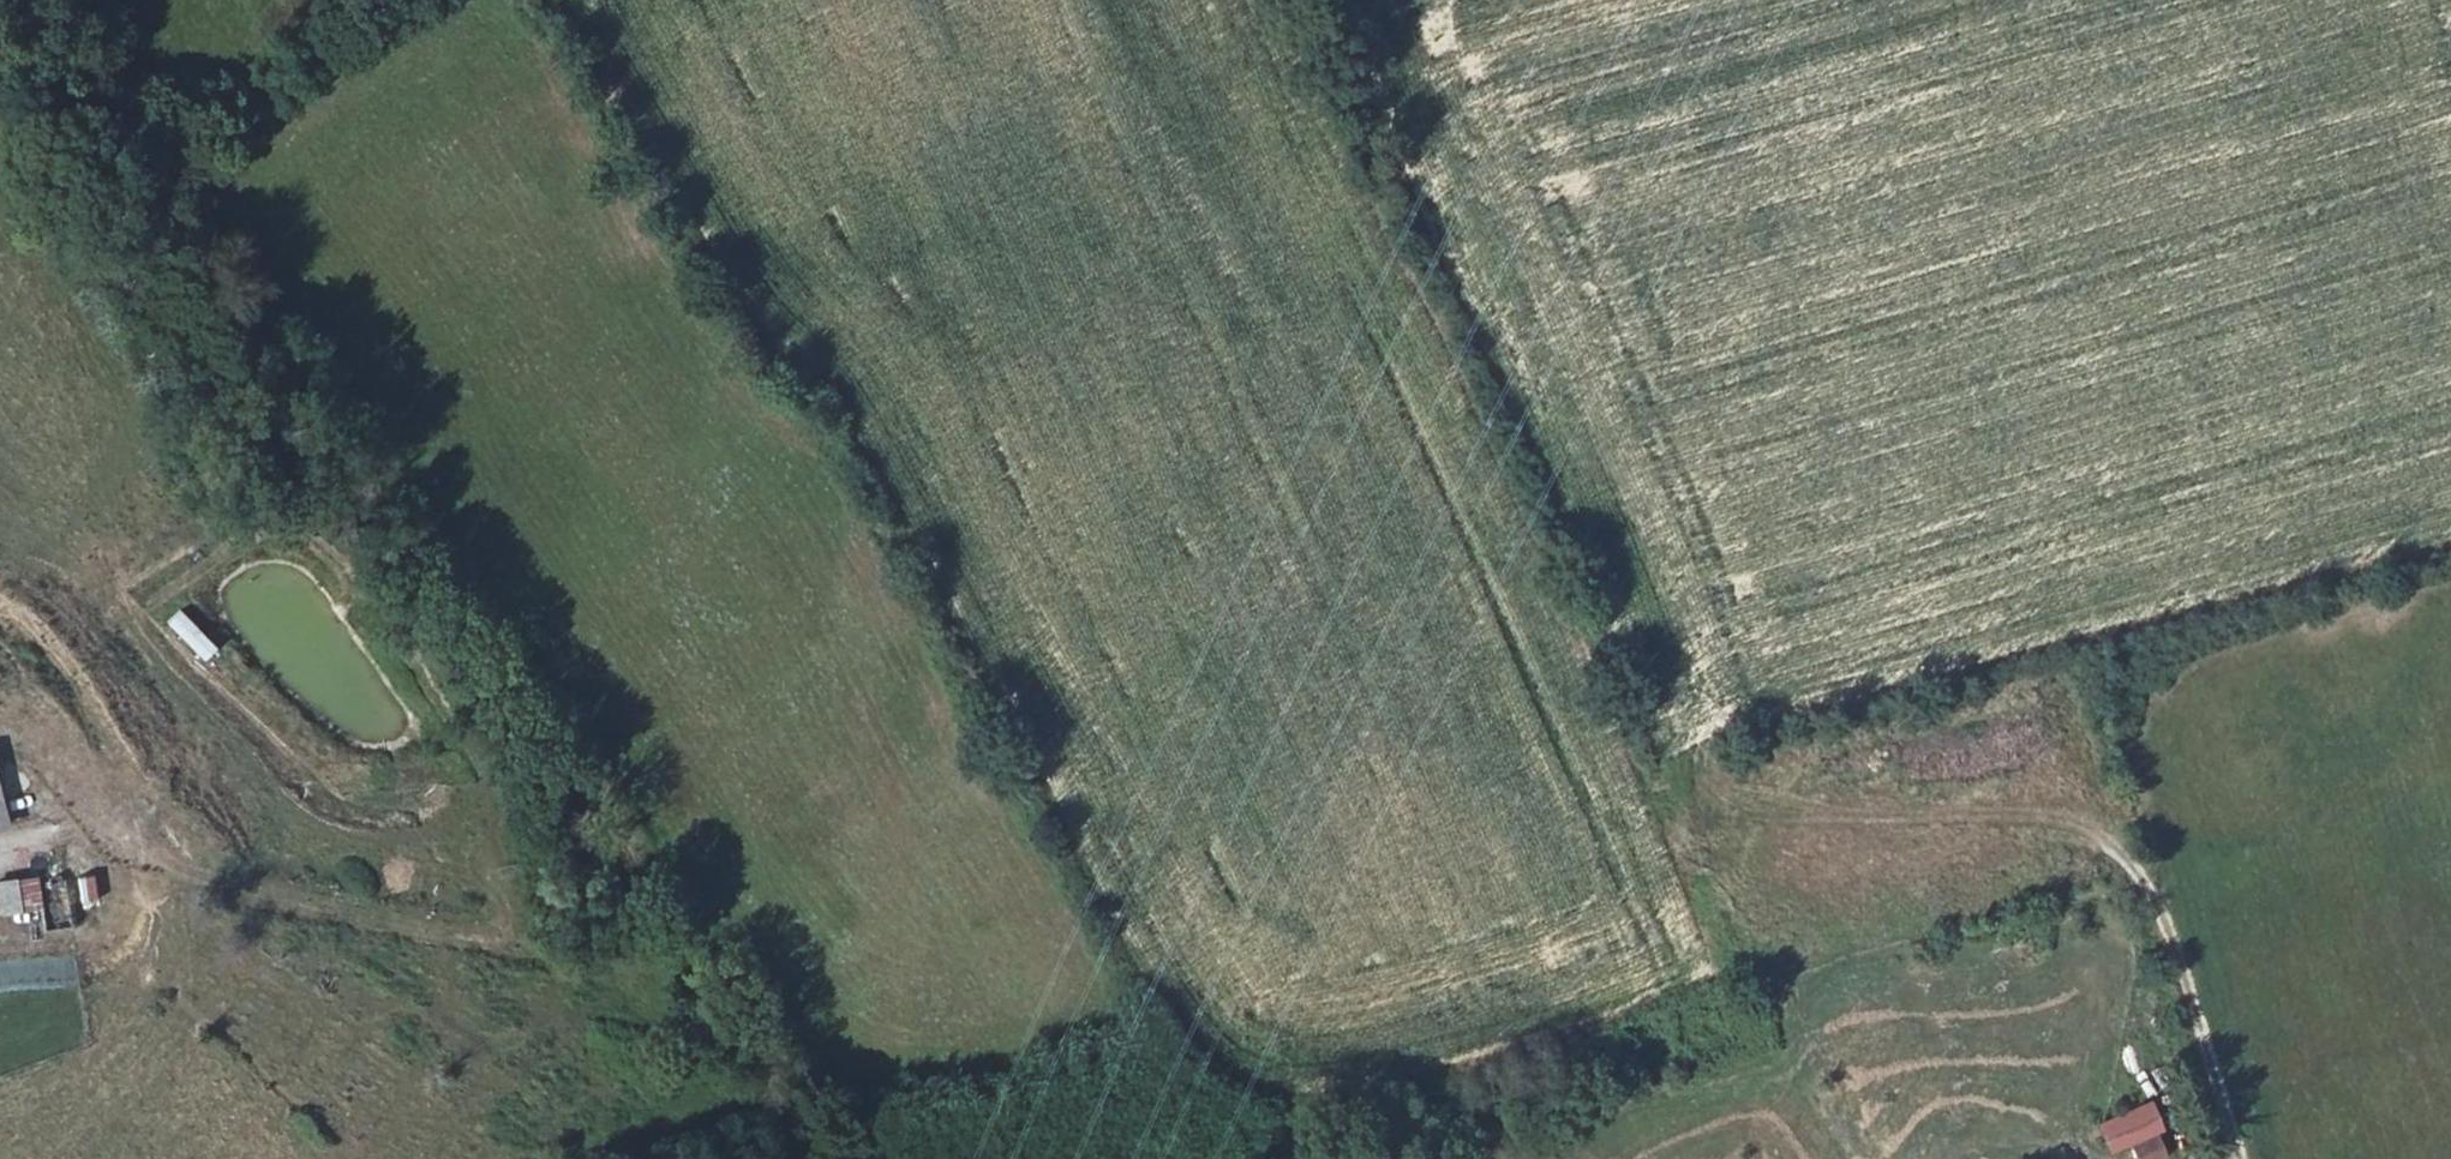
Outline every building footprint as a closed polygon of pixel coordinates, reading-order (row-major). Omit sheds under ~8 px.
[(67,842),(74,843),(0,741),(0,837),(67,842)] [(42,875),(23,876),(25,911),(44,910),(42,875)] [(80,905),(99,903),(96,875),(77,877),(80,905)] [(1,916),(24,912),(18,877),(0,881),(0,910),(1,916)] [(2172,1158),(2150,1102),(2096,1124),(2110,1158),(2131,1149),(2135,1158),(2170,1158),(2172,1158)]
